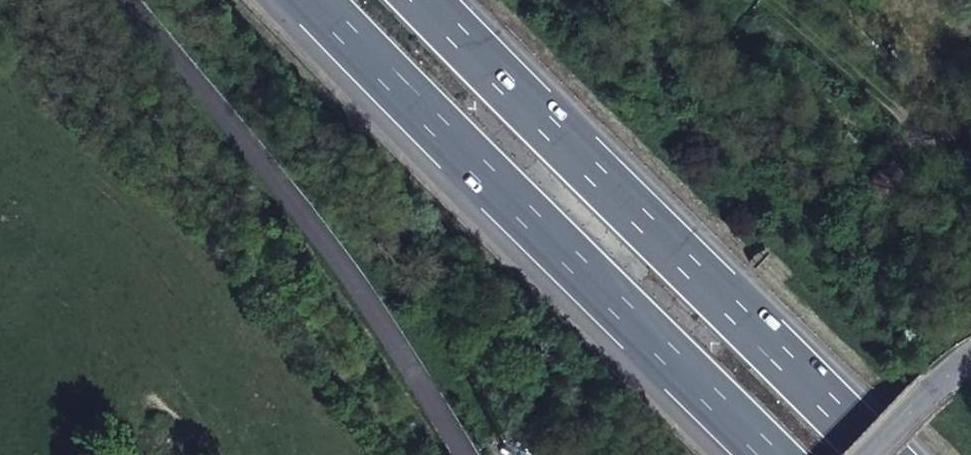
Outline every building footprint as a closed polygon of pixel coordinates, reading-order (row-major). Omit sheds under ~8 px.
[(501,428),(495,417),(480,427),(486,438),(501,428)]
